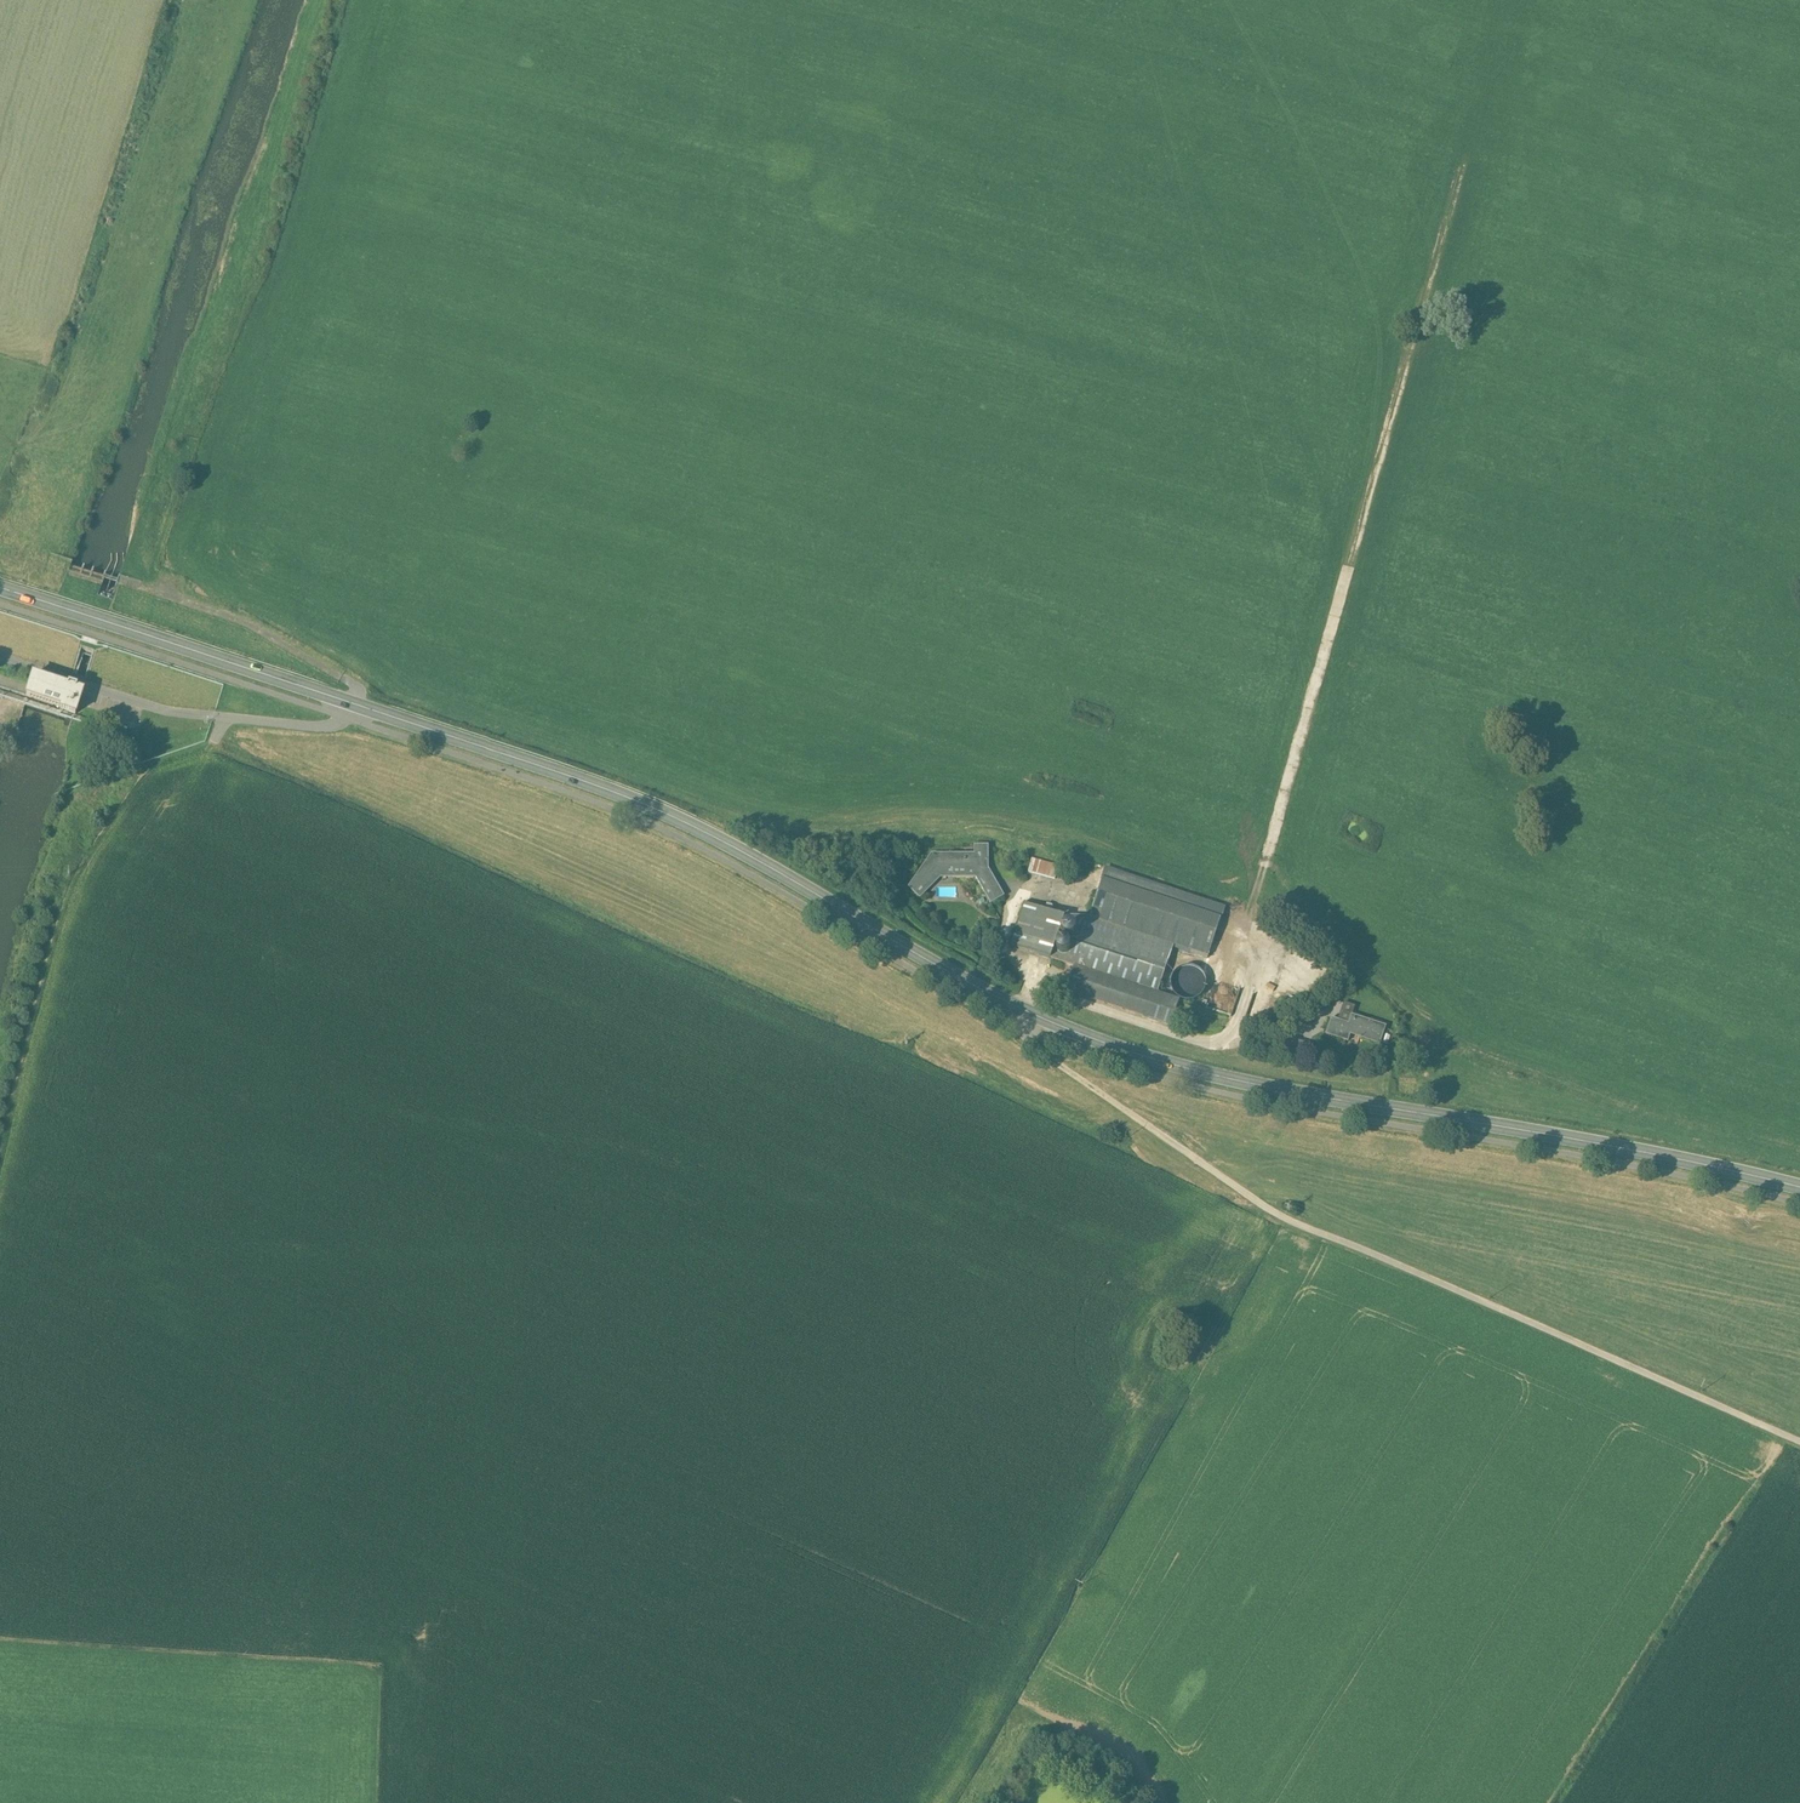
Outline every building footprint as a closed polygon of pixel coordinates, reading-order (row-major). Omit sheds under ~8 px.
[(84,692),(33,675),(27,695),(63,707),(62,709),(76,714),(84,692)] [(974,856),(939,855),(939,861),(929,861),(909,888),(919,899),(941,877),(941,876),(947,876),(947,877),(975,878),(983,893),(997,886),(986,866),(987,864),(988,864),(989,847),(974,847),(974,856)] [(1057,869),(1031,862),(1028,873),(1055,879),(1057,869)] [(1225,908),(1106,869),(1102,881),(1221,920),(1225,908)] [(1221,920),(1102,881),(1090,918),(1063,918),(1050,959),(1074,967),(1158,994),(1175,944),(1209,955),(1221,920)] [(997,886),(983,893),(989,905),(1003,897),(997,886)] [(1063,918),(1026,905),(1012,947),(1050,959),(1063,918)] [(1158,994),(1074,967),(1066,994),(1171,1027),(1179,1000),(1158,994)] [(1190,967),(1186,967),(1181,969),(1178,971),(1174,974),(1172,979),(1171,983),(1171,988),(1173,992),(1175,996),(1179,999),(1183,1001),(1187,1002),(1192,1002),(1196,1001),(1200,998),(1203,995),(1205,991),(1206,986),(1206,982),(1205,977),(1202,973),(1199,970),(1195,968),(1190,967)] [(1386,1029),(1352,1017),(1349,1026),(1339,1023),(1333,1039),(1349,1044),(1351,1036),(1381,1046),(1386,1029)] [(1339,1023),(1332,1020),(1326,1037),(1333,1039),(1339,1023)]
